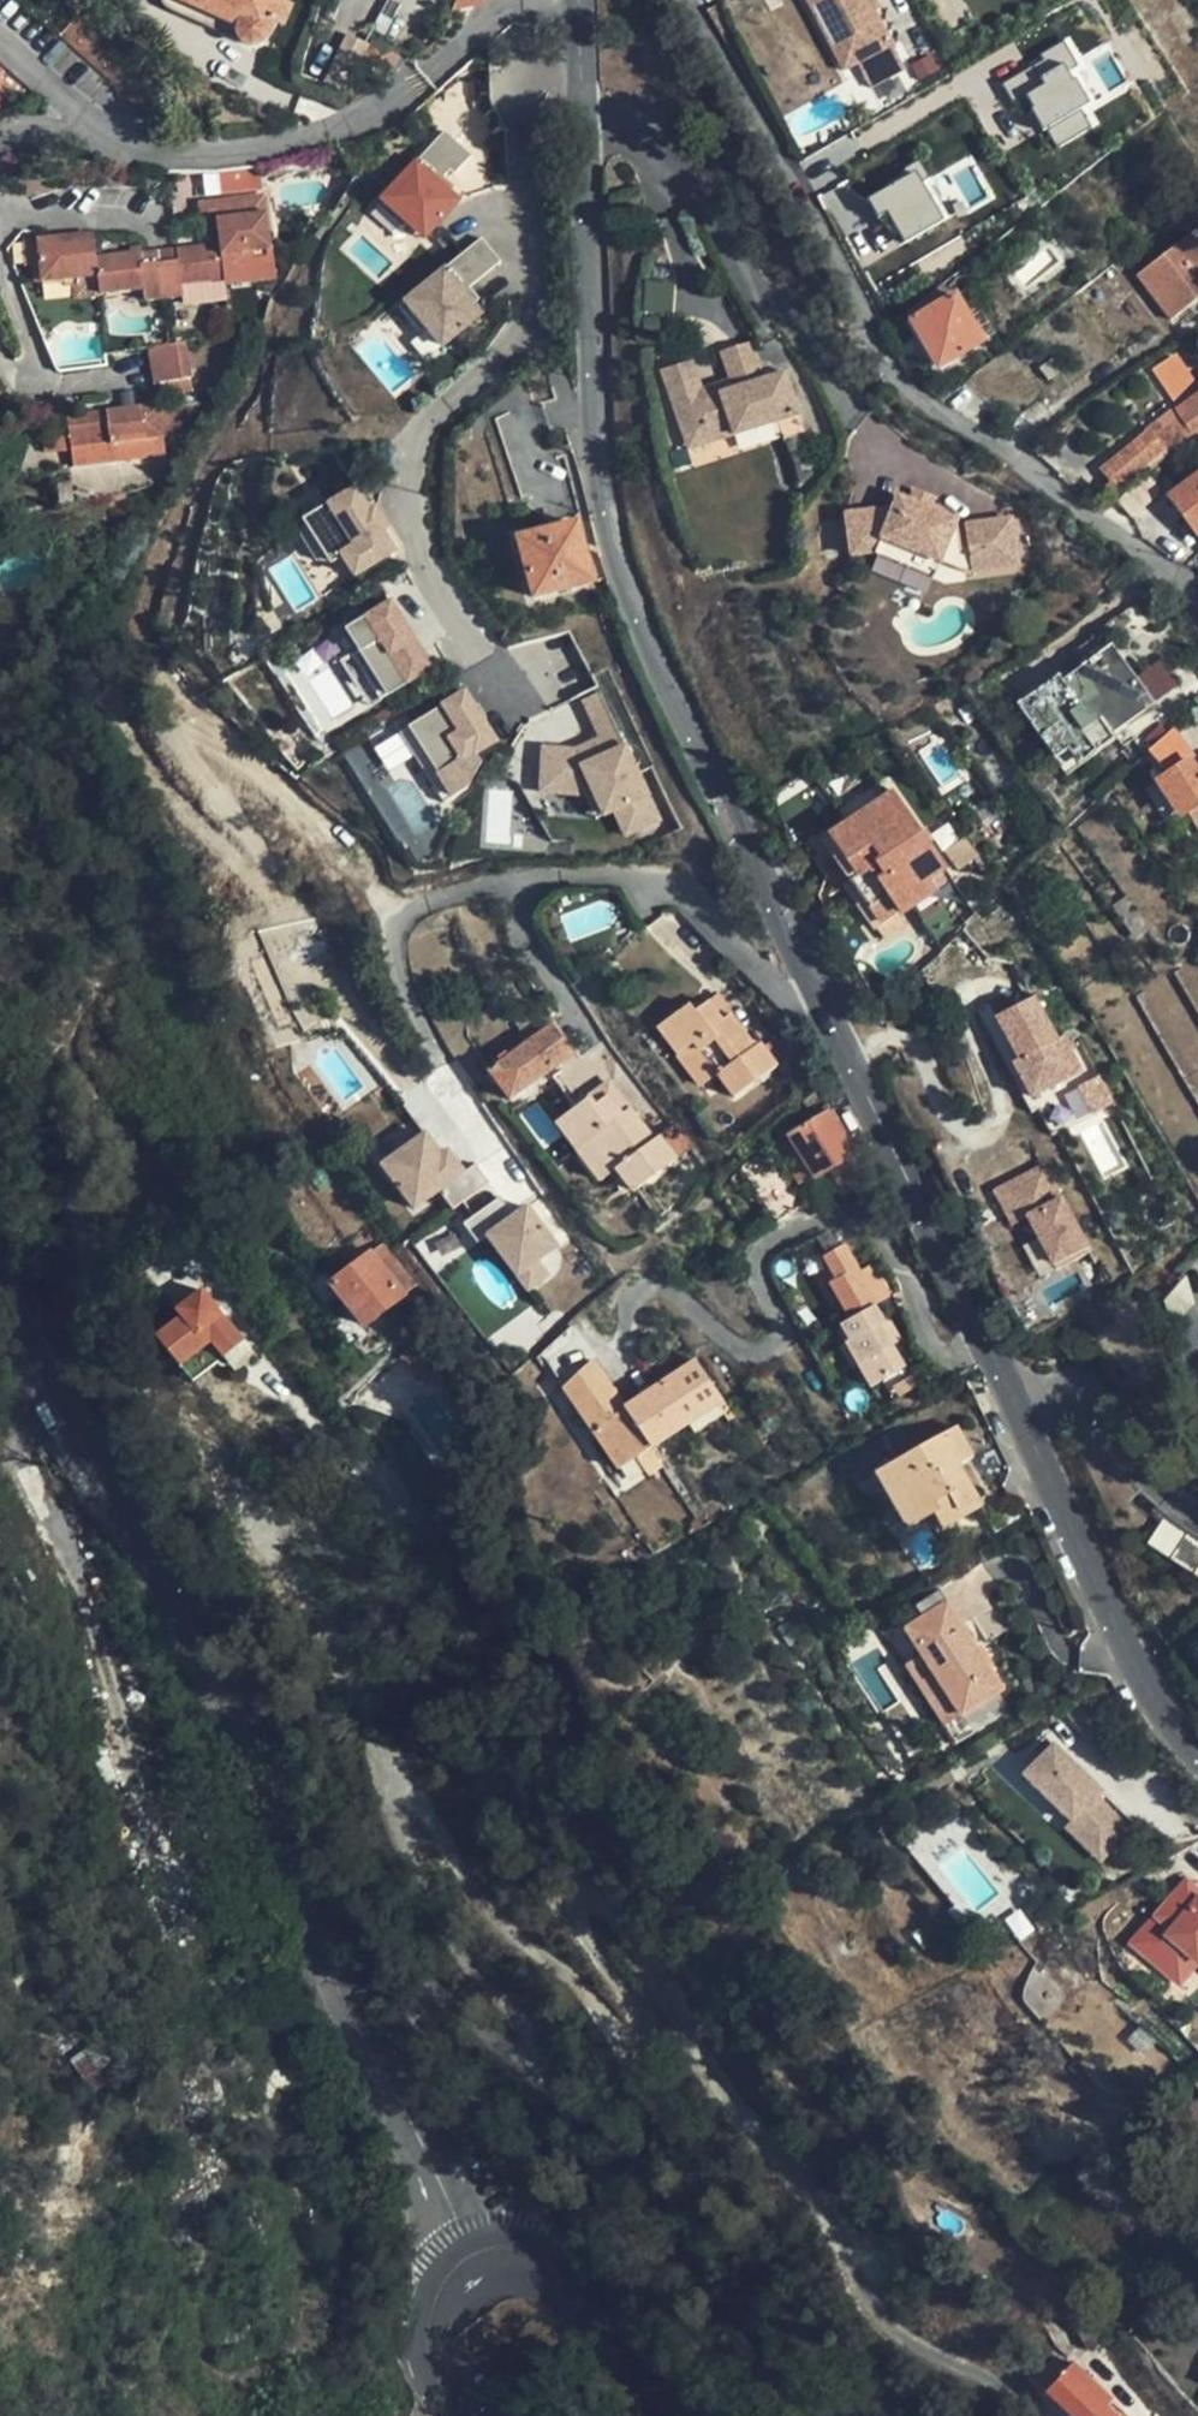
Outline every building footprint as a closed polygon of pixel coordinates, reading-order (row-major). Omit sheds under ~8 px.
[(283,0),(180,0),(237,26),(237,37),(238,41),(245,46),(253,48),(260,47),(266,41),(274,23),(283,1),(283,0)] [(455,6),(456,14),(484,7),(483,0),(455,6)] [(819,23),(830,18),(853,62),(866,89),(903,70),(868,0),(807,0),(819,23)] [(274,23),(285,28),(294,6),(283,1),(274,23)] [(830,18),(819,23),(842,67),(853,62),(830,18)] [(1015,98),(1028,90),(1057,146),(1102,123),(1094,106),(1110,98),(1078,37),(1003,76),(1015,98)] [(399,54),(372,42),(358,71),(384,82),(399,54)] [(0,74),(0,109),(19,87),(2,72),(0,74)] [(989,109),(1000,146),(1041,133),(1030,97),(989,109)] [(444,133),(376,207),(399,227),(404,226),(406,224),(410,219),(427,235),(458,202),(448,194),(438,184),(443,179),(449,172),(453,176),(471,157),(444,133)] [(974,152),(931,174),(924,162),(869,190),(880,213),(887,210),(904,243),(996,195),(974,152)] [(226,193),(261,188),(259,170),(223,175),(226,193)] [(438,184),(448,194),(454,188),(443,179),(438,184)] [(843,232),(880,219),(865,179),(828,193),(843,232)] [(197,202),(198,219),(216,218),(265,213),(263,194),(197,202)] [(638,210),(625,214),(626,219),(640,214),(638,210)] [(219,245),(221,257),(271,252),(265,213),(216,218),(219,245)] [(410,219),(406,224),(423,239),(427,235),(410,219)] [(1197,297),(1197,226),(1136,275),(1170,318),(1197,297)] [(500,263),(481,240),(399,309),(419,333),(423,332),(425,331),(430,327),(445,344),(480,315),(472,306),(463,294),(468,290),(500,263)] [(71,305),(97,302),(96,300),(94,284),(92,261),(90,245),(53,251),(52,241),(32,245),(35,272),(39,292),(69,287),(71,305)] [(35,272),(32,245),(17,247),(21,274),(35,272)] [(221,257),(219,245),(180,253),(180,265),(157,269),(161,304),(185,300),(183,289),(197,288),(225,283),(221,258),(221,257)] [(271,252),(221,257),(221,258),(225,283),(226,288),(274,282),(271,252)] [(132,255),(92,261),(94,284),(96,300),(140,294),(142,306),(161,304),(157,269),(137,272),(135,256),(132,255)] [(225,283),(197,288),(200,305),(227,302),(225,283)] [(463,294),(472,306),(478,301),(468,290),(463,294)] [(935,290),(908,311),(913,320),(911,322),(938,368),(981,343),(956,298),(945,305),(935,290)] [(430,327),(425,331),(441,348),(445,344),(430,327)] [(187,337),(166,341),(149,345),(157,382),(193,374),(187,337)] [(1180,349),(1196,386),(1197,385),(1197,341),(1180,349)] [(749,343),(729,349),(743,390),(698,406),(684,365),(660,374),(685,446),(704,439),(707,449),(775,426),(800,417),(786,375),(763,383),(749,343)] [(743,390),(729,349),(721,353),(731,384),(704,394),(693,362),(684,365),(698,406),(743,390)] [(1179,409),(1197,396),(1170,356),(1151,370),(1179,409)] [(1197,431),(1197,430),(1197,395),(1197,396),(1179,409),(1197,431)] [(73,418),(80,449),(118,442),(121,460),(152,455),(148,436),(166,433),(161,402),(73,418)] [(806,432),(800,417),(775,426),(780,441),(806,432)] [(80,449),(73,418),(50,423),(57,454),(80,449)] [(169,452),(166,433),(148,436),(152,455),(169,452)] [(1117,488),(1160,449),(1146,433),(1103,471),(1117,488)] [(704,439),(685,446),(689,456),(707,449),(704,439)] [(118,442),(80,449),(83,468),(121,460),(118,442)] [(1131,515),(1161,490),(1148,473),(1118,499),(1131,515)] [(1170,496),(1197,533),(1197,476),(1170,496)] [(354,490),(304,523),(330,565),(341,558),(353,577),(393,552),(380,532),(368,513),(354,490)] [(918,493),(913,505),(935,514),(939,501),(918,493)] [(935,514),(913,505),(900,501),(895,514),(847,520),(851,548),(886,544),(941,565),(965,574),(1020,568),(1016,523),(960,529),(959,523),(935,514)] [(368,513),(380,532),(385,528),(373,510),(368,513)] [(330,565),(304,523),(298,537),(315,564),(330,565)] [(592,584),(575,524),(518,540),(534,599),(592,584)] [(886,544),(851,548),(852,562),(874,560),(935,583),(941,565),(886,544)] [(851,600),(856,585),(845,582),(840,596),(851,600)] [(389,605),(345,632),(358,652),(371,673),(364,678),(378,701),(429,669),(411,640),(407,644),(397,628),(402,626),(389,605)] [(397,628),(407,644),(411,640),(402,626),(397,628)] [(1149,705),(1106,646),(1062,679),(1058,674),(1020,703),(1072,776),(1119,740),(1115,733),(1149,705)] [(371,673),(358,652),(340,663),(368,707),(378,701),(364,678),(371,673)] [(574,752),(541,750),(540,777),(558,778),(557,796),(583,797),(590,793),(606,814),(615,808),(621,803),(637,825),(660,808),(632,766),(644,757),(612,687),(581,702),(599,740),(601,745),(576,757),(574,752)] [(441,806),(464,791),(479,766),(473,756),(494,743),(480,721),(477,722),(471,714),(474,712),(463,694),(397,735),(411,759),(420,753),(435,776),(426,782),(441,806)] [(471,714),(477,722),(480,721),(482,719),(476,710),(474,712),(471,714)] [(1150,750),(1157,767),(1149,775),(1150,778),(1154,785),(1157,789),(1164,784),(1185,815),(1197,807),(1197,779),(1188,761),(1192,757),(1174,728),(1150,750)] [(574,752),(576,757),(601,745),(599,740),(574,752)] [(411,759),(426,782),(435,776),(420,753),(411,759)] [(558,778),(540,777),(539,795),(557,796),(558,778)] [(934,904),(926,890),(922,884),(942,872),(893,788),(841,817),(847,831),(826,845),(851,888),(845,892),(872,936),(897,922),(900,924),(909,918),(934,904)] [(590,793),(583,797),(599,819),(606,814),(590,793)] [(621,803),(615,808),(631,830),(637,825),(621,803)] [(922,884),(926,890),(945,879),(942,872),(922,884)] [(918,933),(942,919),(934,904),(909,918),(918,933)] [(872,936),(879,949),(905,935),(900,924),(897,922),(872,936)] [(1035,999),(996,1019),(1018,1060),(1012,1063),(1031,1099),(1042,1093),(1081,1073),(1062,1037),(1056,1040),(1035,999)] [(659,1024),(679,1051),(695,1038),(720,1072),(741,1095),(779,1064),(760,1040),(756,1044),(731,1013),(722,1019),(708,1001),(698,1010),(689,1001),(659,1024)] [(996,1019),(984,1026),(1030,1114),(1048,1105),(1042,1093),(1031,1099),(1012,1063),(1018,1060),(996,1019)] [(510,1103),(573,1053),(551,1025),(487,1074),(510,1103)] [(695,1038),(679,1051),(705,1083),(720,1072),(695,1038)] [(650,1141),(627,1110),(615,1116),(601,1097),(588,1105),(584,1099),(555,1122),(600,1181),(614,1172),(631,1193),(674,1160),(656,1137),(650,1141)] [(851,1155),(826,1114),(789,1139),(813,1180),(843,1163),(857,1187),(872,1179),(858,1152),(851,1155)] [(371,1151),(380,1162),(421,1129),(412,1118),(371,1151)] [(443,1192),(455,1208),(484,1186),(435,1122),(378,1166),(415,1214),(443,1192)] [(1010,1223),(1025,1216),(1049,1263),(1090,1247),(1044,1162),(992,1188),(1010,1223)] [(530,1200),(514,1211),(502,1195),(471,1217),(519,1283),(566,1249),(530,1200)] [(822,1258),(830,1271),(836,1282),(828,1289),(847,1321),(878,1303),(885,1299),(894,1292),(879,1264),(864,1273),(846,1244),(822,1258)] [(411,1290),(380,1247),(331,1285),(364,1327),(411,1290)] [(1173,1262),(1156,1286),(1168,1306),(1185,1281),(1173,1262)] [(836,1282),(830,1271),(821,1276),(828,1289),(836,1282)] [(166,1344),(187,1371),(221,1345),(234,1363),(255,1346),(213,1294),(184,1315),(192,1325),(166,1344)] [(894,1314),(885,1299),(878,1303),(887,1319),(888,1319),(894,1314)] [(878,1303),(847,1321),(842,1325),(873,1378),(875,1382),(908,1363),(895,1339),(898,1337),(888,1319),(887,1319),(878,1303)] [(842,1325),(834,1329),(865,1383),(873,1378),(842,1325)] [(221,1345),(187,1371),(202,1388),(234,1363),(221,1345)] [(730,1394),(704,1357),(638,1404),(595,1363),(570,1389),(641,1460),(730,1394)] [(956,1427),(882,1471),(915,1526),(934,1516),(943,1531),(982,1508),(957,1464),(973,1455),(956,1427)] [(915,1526),(882,1471),(875,1475),(907,1530),(915,1526)] [(1167,1537),(1153,1553),(1197,1592),(1197,1563),(1167,1537)] [(924,1619),(948,1604),(939,1591),(916,1607),(924,1619)] [(977,1650),(948,1604),(924,1619),(907,1631),(924,1656),(964,1717),(1004,1690),(991,1670),(994,1668),(980,1648),(977,1650)] [(964,1717),(924,1656),(908,1667),(948,1727),(964,1717)] [(1013,1779),(1061,1825),(1067,1819),(1084,1837),(1107,1813),(1091,1795),(1043,1748),(1013,1779)] [(1084,1837),(1067,1819),(1055,1832),(1088,1864),(1123,1828),(1107,1813),(1084,1837)] [(1172,1882),(1142,1922),(1159,1934),(1147,1949),(1180,1974),(1185,1967),(1197,1977),(1197,1910),(1186,1901),(1190,1896),(1172,1882)] [(1159,1934),(1142,1922),(1121,1950),(1169,1988),(1180,1974),(1147,1949),(1159,1934)] [(248,2195),(230,2154),(152,2190),(171,2228),(248,2195)] [(1083,2381),(1087,2374),(1073,2362),(1067,2366),(1056,2356),(1041,2373),(1052,2383),(1045,2391),(1072,2415),(1118,2415),(1117,2415),(1083,2381)]
